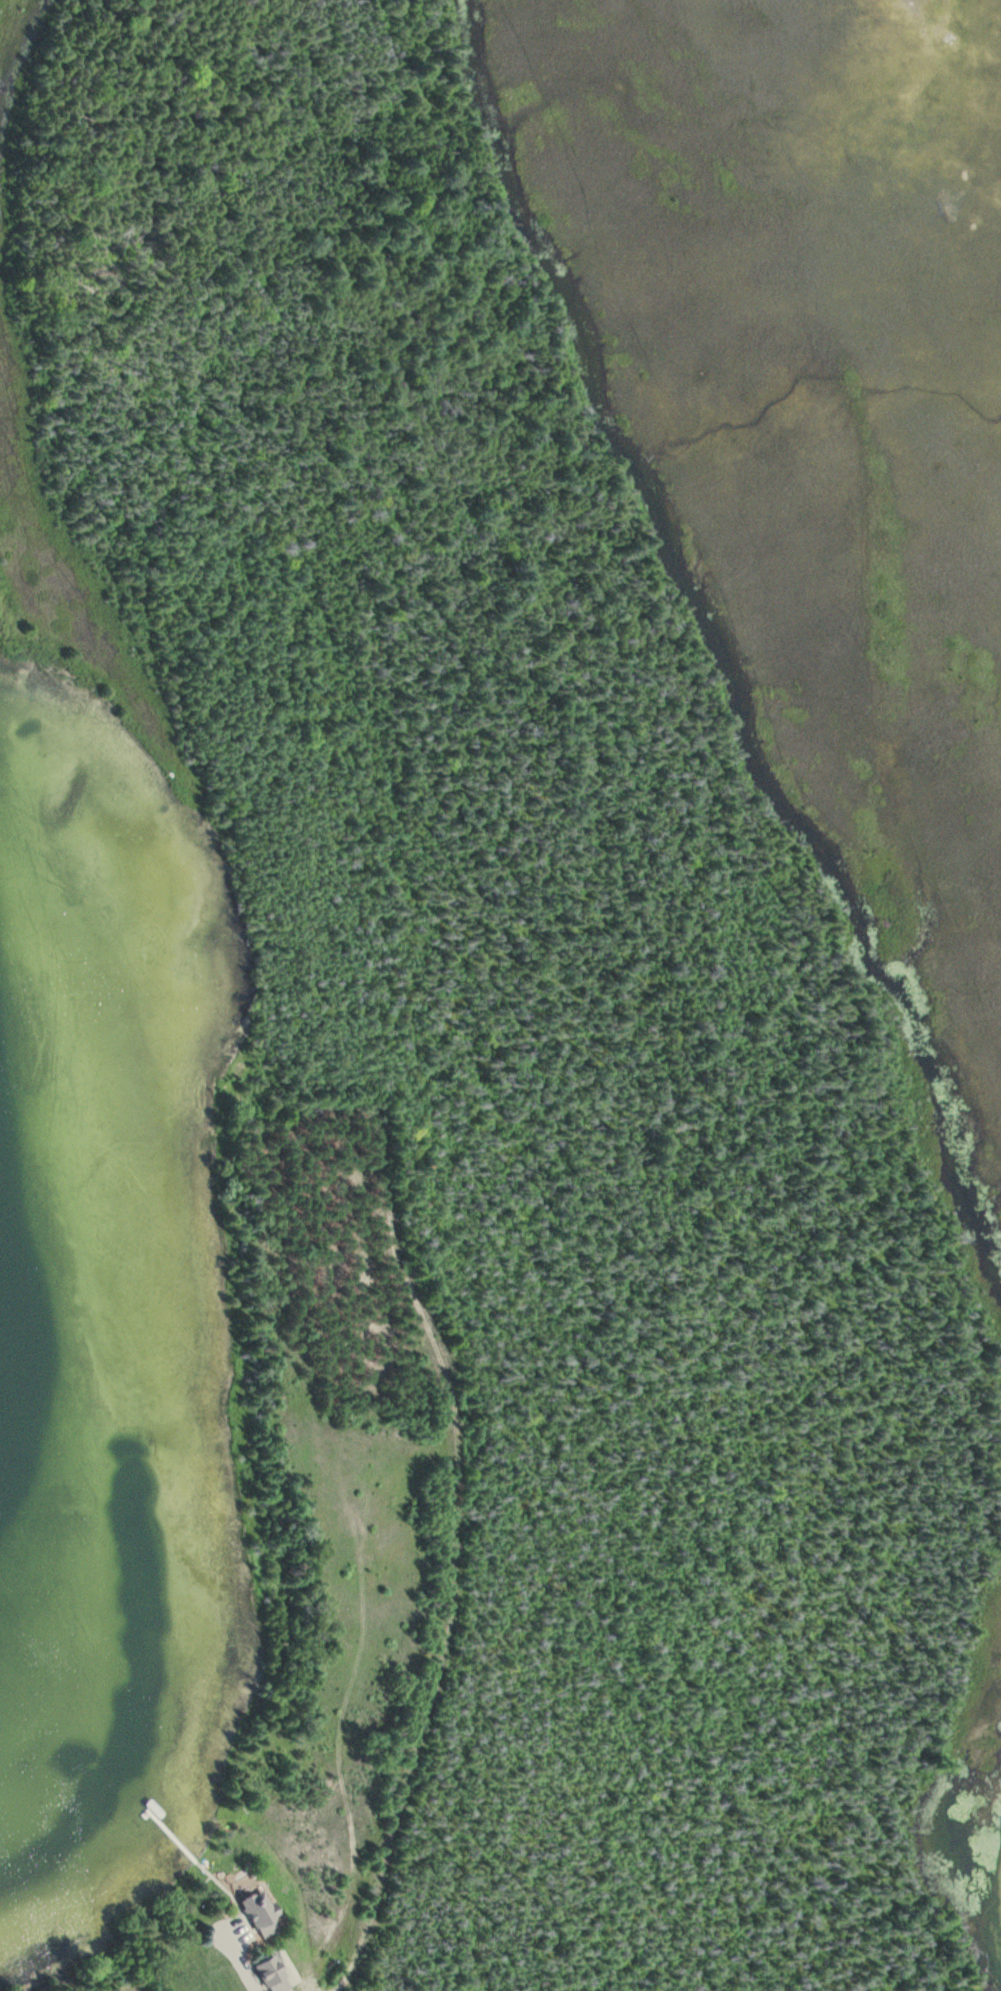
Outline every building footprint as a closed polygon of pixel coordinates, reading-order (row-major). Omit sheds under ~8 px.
[(241,1904),(260,1933),(283,1918),(265,1889),(241,1904)] [(280,1955),(257,1966),(268,1990),(286,1990),(294,1988),(280,1955)]
